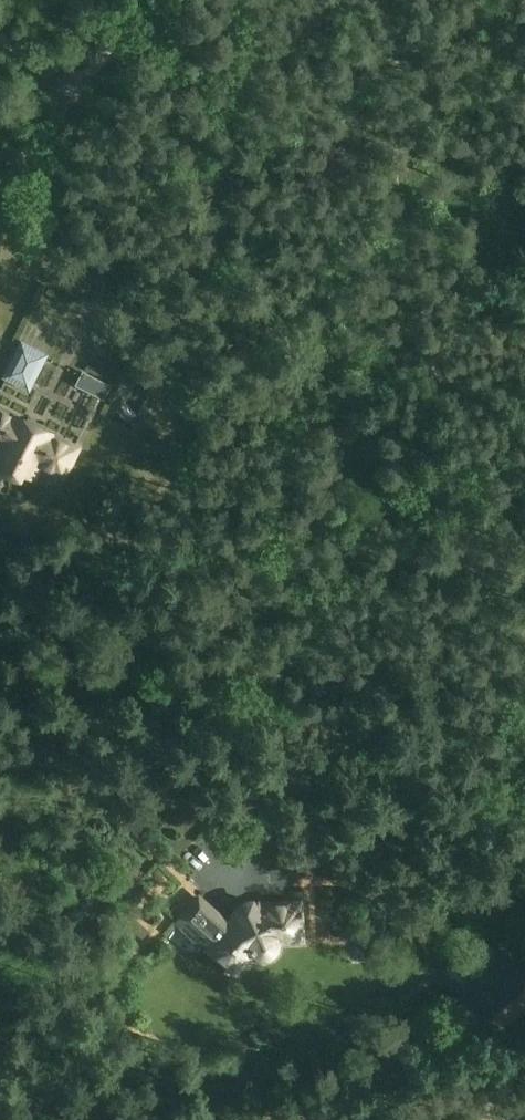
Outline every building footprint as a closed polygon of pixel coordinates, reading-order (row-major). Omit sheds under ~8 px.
[(25,340),(7,375),(32,388),(50,353),(25,340)] [(86,371),(80,383),(106,396),(112,384),(86,371)] [(49,467),(53,459),(70,468),(81,446),(0,405),(0,442),(1,442),(0,445),(0,457),(8,461),(5,466),(4,466),(12,473),(22,476),(21,474),(24,469),(36,475),(42,463),(49,467)] [(209,892),(192,926),(207,933),(214,920),(236,932),(231,943),(227,941),(221,953),(238,961),(258,914),(223,899),(229,886),(210,877),(205,890),(209,892)]
